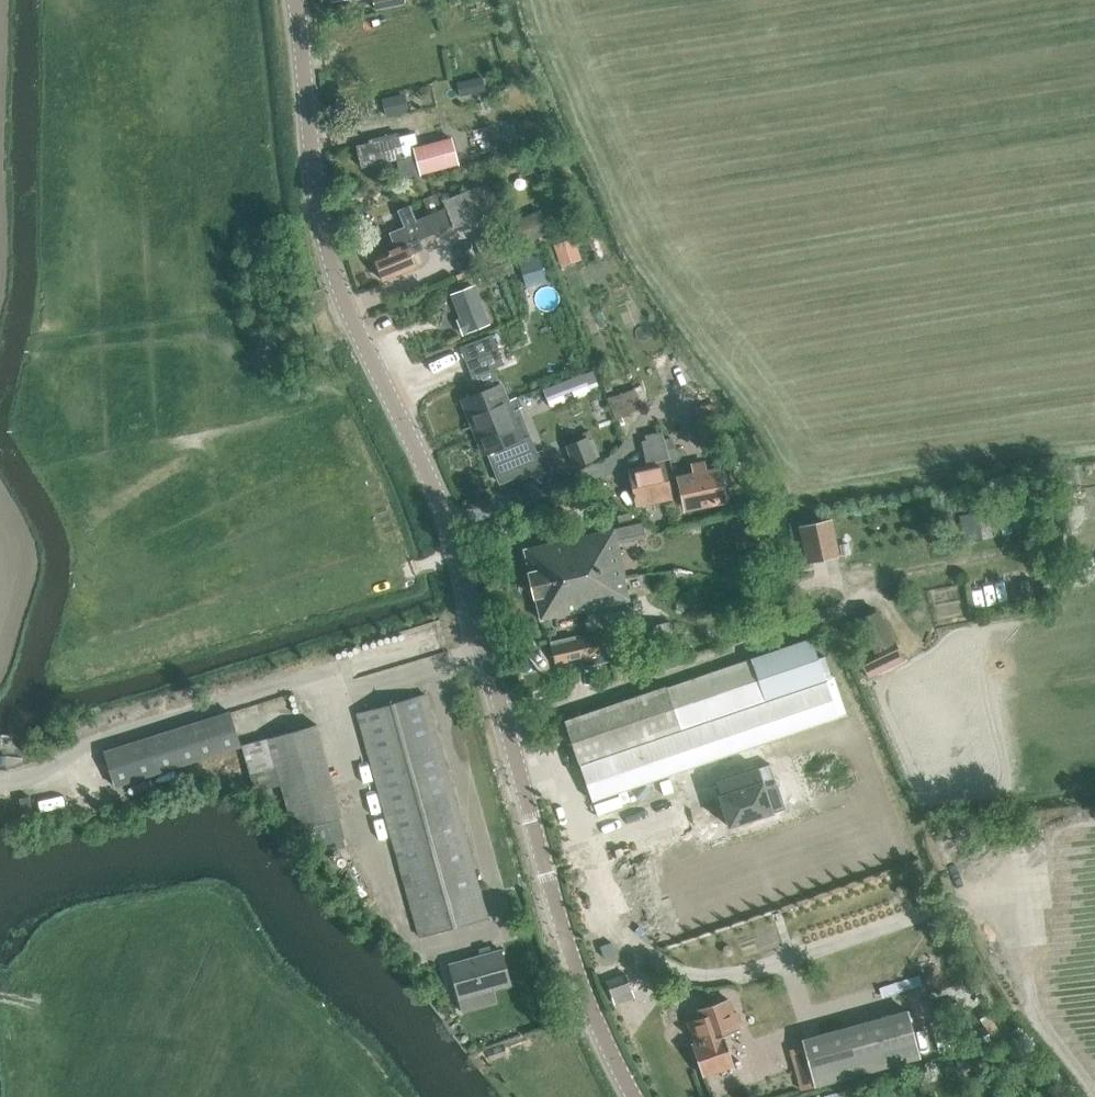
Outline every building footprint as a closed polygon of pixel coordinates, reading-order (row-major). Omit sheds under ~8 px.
[(373,9),(405,3),(404,0),(371,0),(373,9)] [(455,80),(459,95),(486,88),(482,73),(455,80)] [(385,116),(409,111),(405,93),(381,98),(385,116)] [(402,178),(458,163),(451,136),(400,150),(397,136),(396,132),(369,139),(369,142),(356,145),(361,167),(398,158),(402,178)] [(382,279),(415,266),(410,254),(423,248),(420,240),(423,238),(423,237),(453,225),(490,210),(479,186),(443,200),(439,192),(423,199),(429,215),(417,220),(416,220),(409,204),(397,209),(403,226),(388,232),(395,248),(373,257),(382,279)] [(523,243),(550,231),(540,208),(513,220),(523,243)] [(552,243),(559,265),(579,258),(572,236),(552,243)] [(517,261),(524,287),(544,281),(537,256),(517,261)] [(494,278),(490,268),(474,274),(478,284),(494,278)] [(463,337),(487,327),(474,294),(449,304),(463,337)] [(497,351),(496,349),(465,362),(471,376),(478,392),(461,399),(472,425),(497,415),(494,406),(506,400),(508,400),(501,383),(494,366),(502,363),(511,359),(507,347),(497,351)] [(596,381),(592,370),(543,390),(549,405),(565,399),(563,394),(596,381)] [(511,411),(506,400),(494,406),(497,415),(472,425),(484,454),(488,452),(499,482),(534,469),(536,475),(549,470),(542,451),(537,453),(533,454),(525,436),(521,437),(511,411)] [(720,413),(695,419),(701,449),(726,444),(720,413)] [(587,437),(566,446),(574,466),(595,458),(587,437)] [(666,449),(664,438),(647,442),(649,453),(666,449)] [(628,470),(636,504),(671,496),(663,462),(628,470)] [(718,469),(678,478),(677,478),(685,509),(726,499),(718,469)] [(643,519),(616,525),(622,552),(649,546),(643,519)] [(626,577),(614,527),(523,549),(528,572),(527,572),(533,597),(534,597),(539,619),(628,599),(624,578),(626,577)] [(873,675),(906,660),(885,617),(853,632),(873,675)] [(673,645),(668,621),(640,627),(645,651),(673,645)] [(579,658),(635,645),(630,626),(575,639),(579,658)] [(592,799),(842,716),(829,676),(822,678),(808,636),(747,657),(749,663),(566,724),(592,799)] [(424,693),(357,712),(355,713),(409,907),(405,908),(407,922),(413,921),(418,937),(486,918),(424,693)] [(115,785),(240,746),(229,710),(104,750),(115,785)] [(265,738),(244,744),(256,789),(278,783),(290,829),(305,825),(311,846),(322,843),(324,852),(345,847),(342,838),(344,837),(339,816),(342,815),(316,724),(305,727),(289,732),(265,738)] [(720,794),(718,794),(728,825),(784,807),(770,764),(716,781),(720,794)] [(651,930),(647,901),(633,903),(637,932),(651,930)] [(615,953),(611,942),(600,946),(604,957),(615,953)] [(500,949),(490,952),(489,944),(478,947),(480,955),(447,964),(457,999),(509,984),(500,949)] [(611,996),(629,989),(625,973),(605,981),(611,996)] [(701,1075),(733,1064),(724,1036),(740,1029),(738,1026),(743,1023),(738,1009),(733,1009),(730,997),(695,1009),(699,1018),(687,1022),(694,1042),(691,1044),(701,1075)] [(817,1089),(921,1060),(908,1015),(805,1044),(817,1089)] [(803,1089),(816,1086),(805,1046),(792,1049),(803,1089)] [(969,1056),(957,1060),(960,1071),(972,1067),(969,1056)]
